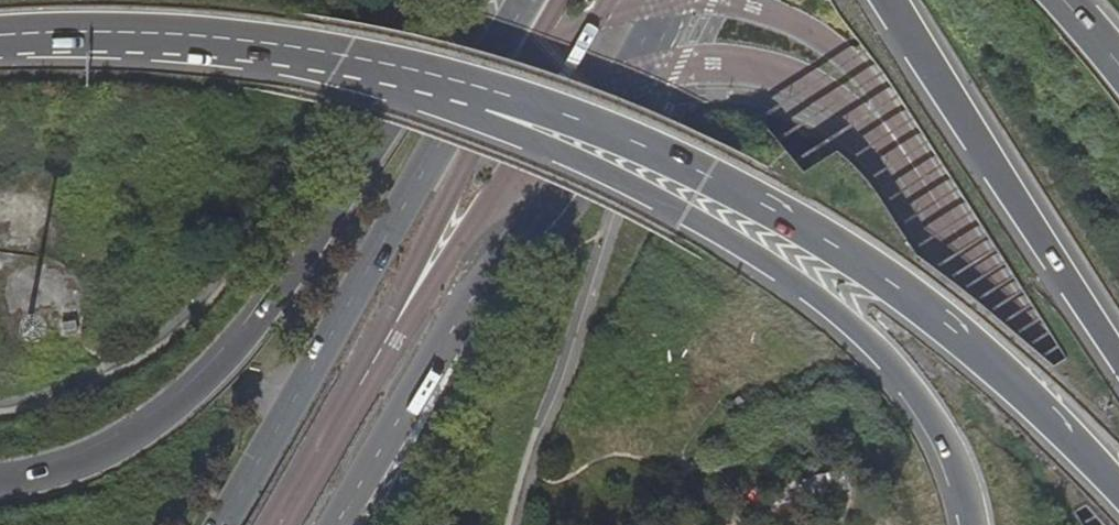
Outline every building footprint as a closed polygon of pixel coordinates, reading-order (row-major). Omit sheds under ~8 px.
[(65,336),(78,334),(75,320),(62,323),(65,336)]
